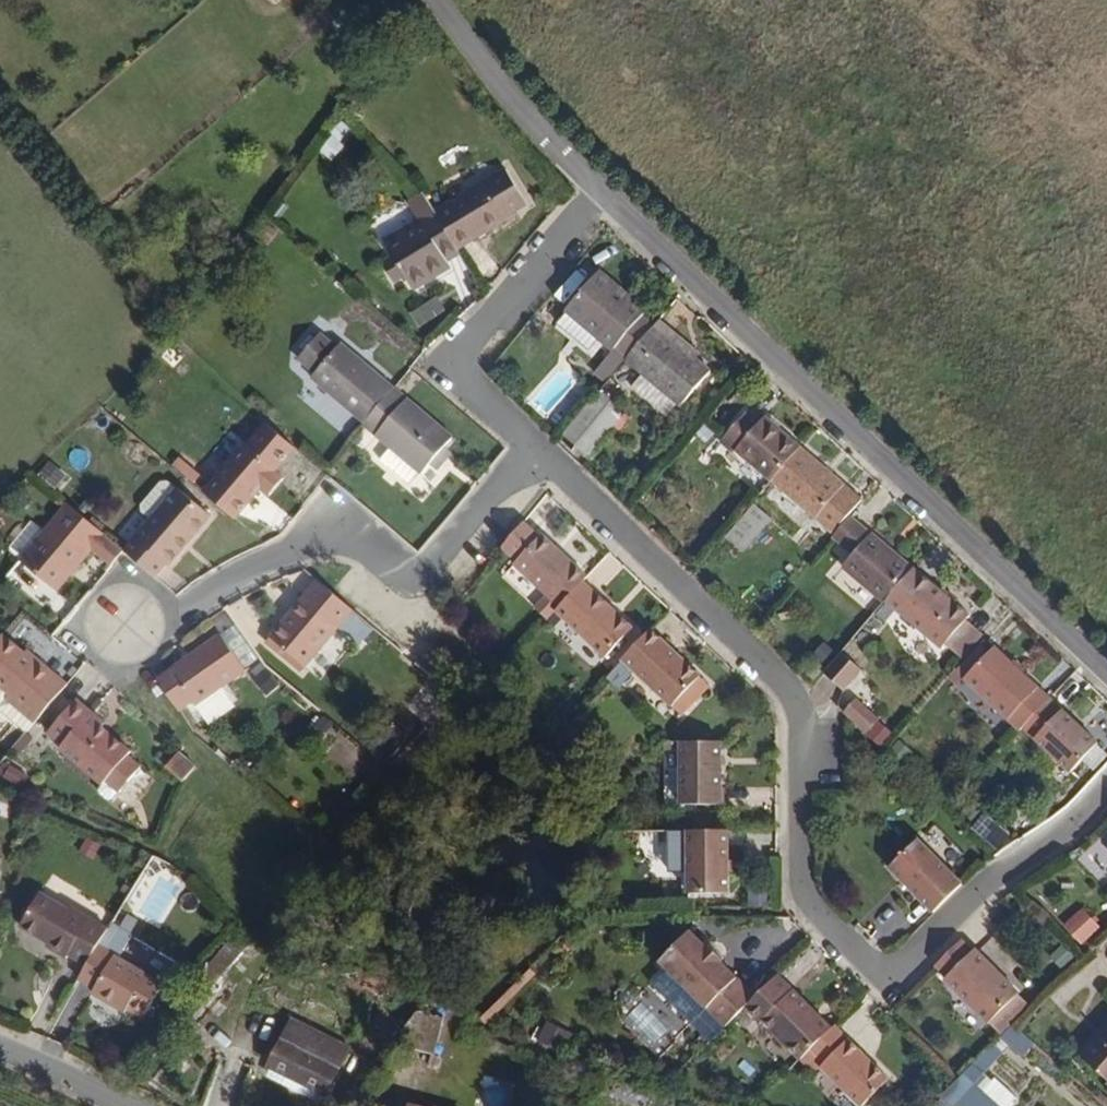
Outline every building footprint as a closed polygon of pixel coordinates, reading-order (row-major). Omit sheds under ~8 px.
[(508,216),(485,178),(438,207),(462,244),(508,216)] [(449,257),(464,248),(462,244),(438,207),(388,237),(417,285),(453,263),(449,257)] [(281,228),(268,216),(258,227),(272,239),(281,228)] [(655,325),(642,314),(647,309),(600,269),(567,308),(576,315),(602,338),(616,350),(626,359),(655,325)] [(602,338),(576,315),(564,330),(590,352),(602,338)] [(700,351),(661,318),(656,324),(695,357),(700,351)] [(695,357),(656,324),(655,325),(626,359),(643,374),(678,404),(681,407),(712,371),(695,357)] [(396,384),(342,339),(339,342),(322,328),(301,354),(318,368),(313,373),(367,419),(396,384)] [(616,371),(626,359),(616,350),(606,363),(616,371)] [(678,404),(643,374),(632,386),(667,416),(678,404)] [(456,434),(396,384),(367,419),(365,421),(391,443),(421,468),(425,471),(456,434)] [(594,457),(611,414),(607,413),(612,399),(587,389),(565,446),(594,457)] [(554,429),(568,414),(558,406),(545,422),(554,429)] [(801,446),(764,416),(758,423),(744,412),(720,442),(733,453),(736,450),(772,480),(801,446)] [(269,491),(282,475),(272,467),(274,464),(243,439),(202,488),(232,514),(259,482),(269,491)] [(421,468),(391,443),(381,455),(411,480),(421,468)] [(863,497),(801,446),(772,480),(833,531),(848,514),(863,497)] [(164,569),(206,521),(174,492),(121,551),(150,577),(160,565),(164,569)] [(49,589),(99,532),(65,502),(15,559),(49,589)] [(724,541),(744,556),(771,520),(751,505),(724,541)] [(910,566),(848,514),(833,531),(830,535),(850,552),(839,565),(881,600),(910,566)] [(520,556),(543,533),(529,520),(507,545),(520,556)] [(589,581),(593,577),(546,530),(543,533),(520,556),(516,560),(552,596),(539,609),(550,620),(559,612),(589,581)] [(966,612),(910,566),(881,600),(937,647),(966,612)] [(606,659),(637,628),(589,581),(559,612),(606,659)] [(310,669),(358,612),(323,583),(276,640),(310,669)] [(701,676),(654,630),(623,661),(670,707),(701,676)] [(0,634),(0,687),(7,693),(2,699),(30,722),(61,684),(0,634)] [(210,709),(256,673),(227,638),(170,685),(194,714),(206,704),(210,709)] [(966,682),(991,655),(981,644),(950,676),(961,687),(966,682)] [(1052,698),(998,648),(991,655),(966,682),(1019,731),(1052,698)] [(836,654),(821,679),(847,694),(862,669),(836,654)] [(1099,742),(1052,698),(1019,731),(1067,776),(1099,742)] [(123,754),(94,730),(98,724),(69,700),(41,734),(55,745),(50,750),(95,788),(100,782),(120,758),(123,754)] [(881,749),(894,734),(855,701),(842,717),(881,749)] [(717,805),(721,739),(679,736),(674,802),(717,805)] [(176,784),(188,770),(170,755),(158,769),(176,784)] [(113,793),(134,769),(120,758),(100,782),(113,793)] [(716,899),(721,834),(679,831),(675,896),(716,899)] [(962,881),(916,835),(883,868),(929,913),(962,881)] [(74,966),(96,929),(59,907),(56,912),(27,894),(7,926),(36,944),(34,948),(55,961),(58,956),(74,966)] [(1101,928),(1083,910),(1065,928),(1082,946),(1101,928)] [(130,1019),(149,988),(105,960),(122,934),(101,921),(96,929),(74,966),(66,979),(84,990),(81,995),(112,1014),(114,1010),(130,1019)] [(229,965),(243,949),(224,935),(116,1063),(133,1077),(229,965)] [(748,1002),(712,966),(714,964),(698,948),(696,950),(681,935),(649,967),(717,1034),(734,1016),(748,1002)] [(1014,998),(966,951),(965,953),(954,943),(926,971),(939,983),(937,985),(982,1030),(1014,998)] [(825,1033),(770,979),(748,1002),(734,1016),(750,1031),(752,1028),(792,1067),(802,1057),(825,1033)] [(427,1051),(443,1013),(415,1003),(389,1035),(427,1051)] [(318,1088),(339,1038),(277,1012),(257,1062),(318,1088)] [(1077,1053),(1106,1083),(1106,1024),(1077,1053)] [(537,1042),(556,1054),(567,1037),(547,1025),(537,1042)] [(1018,1057),(1031,1047),(1014,1026),(1002,1036),(1018,1057)] [(828,1031),(825,1033),(802,1057),(816,1069),(812,1073),(846,1105),(863,1105),(884,1085),(828,1031)]
